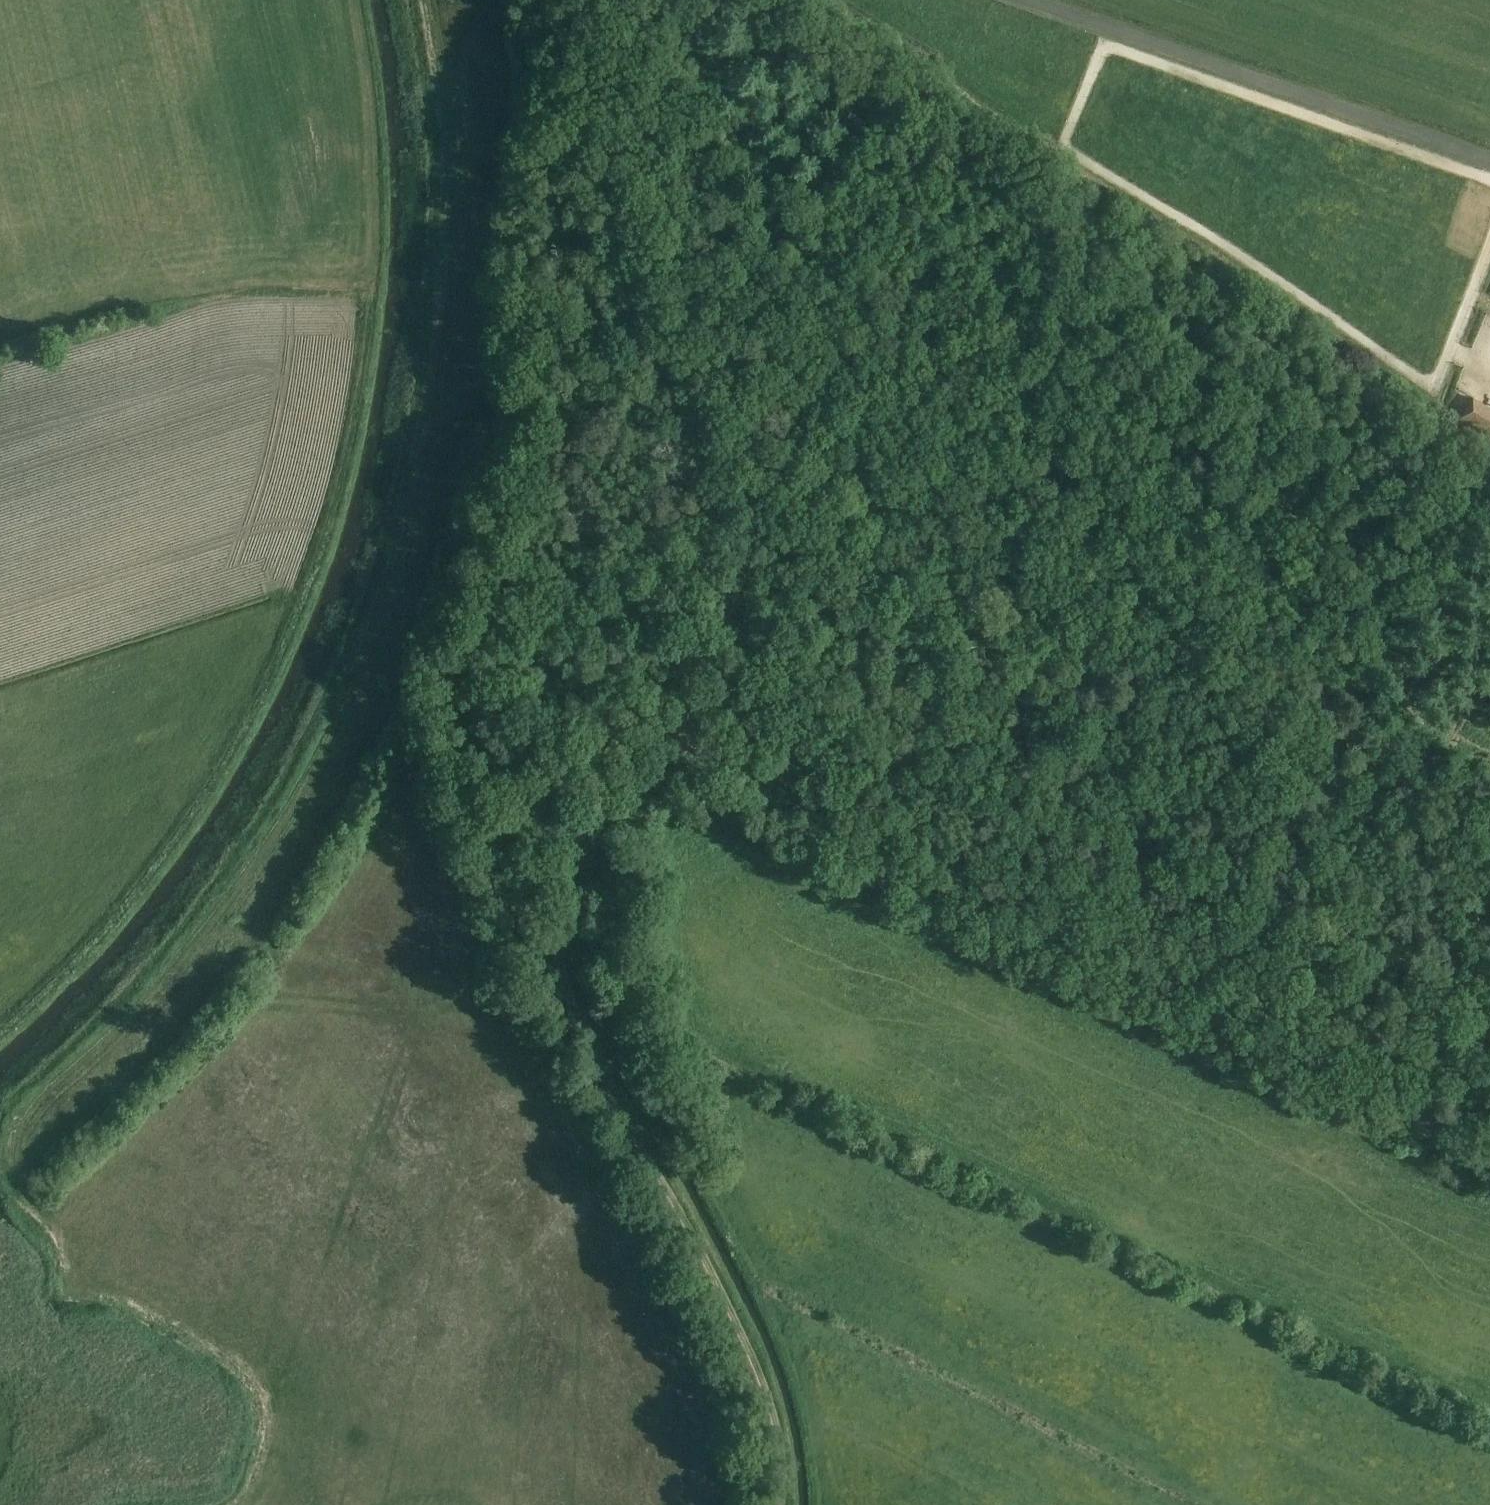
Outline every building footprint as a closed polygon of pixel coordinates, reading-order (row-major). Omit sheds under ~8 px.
[(1473,397),(1459,420),(1489,438),(1489,407),(1473,397)]
